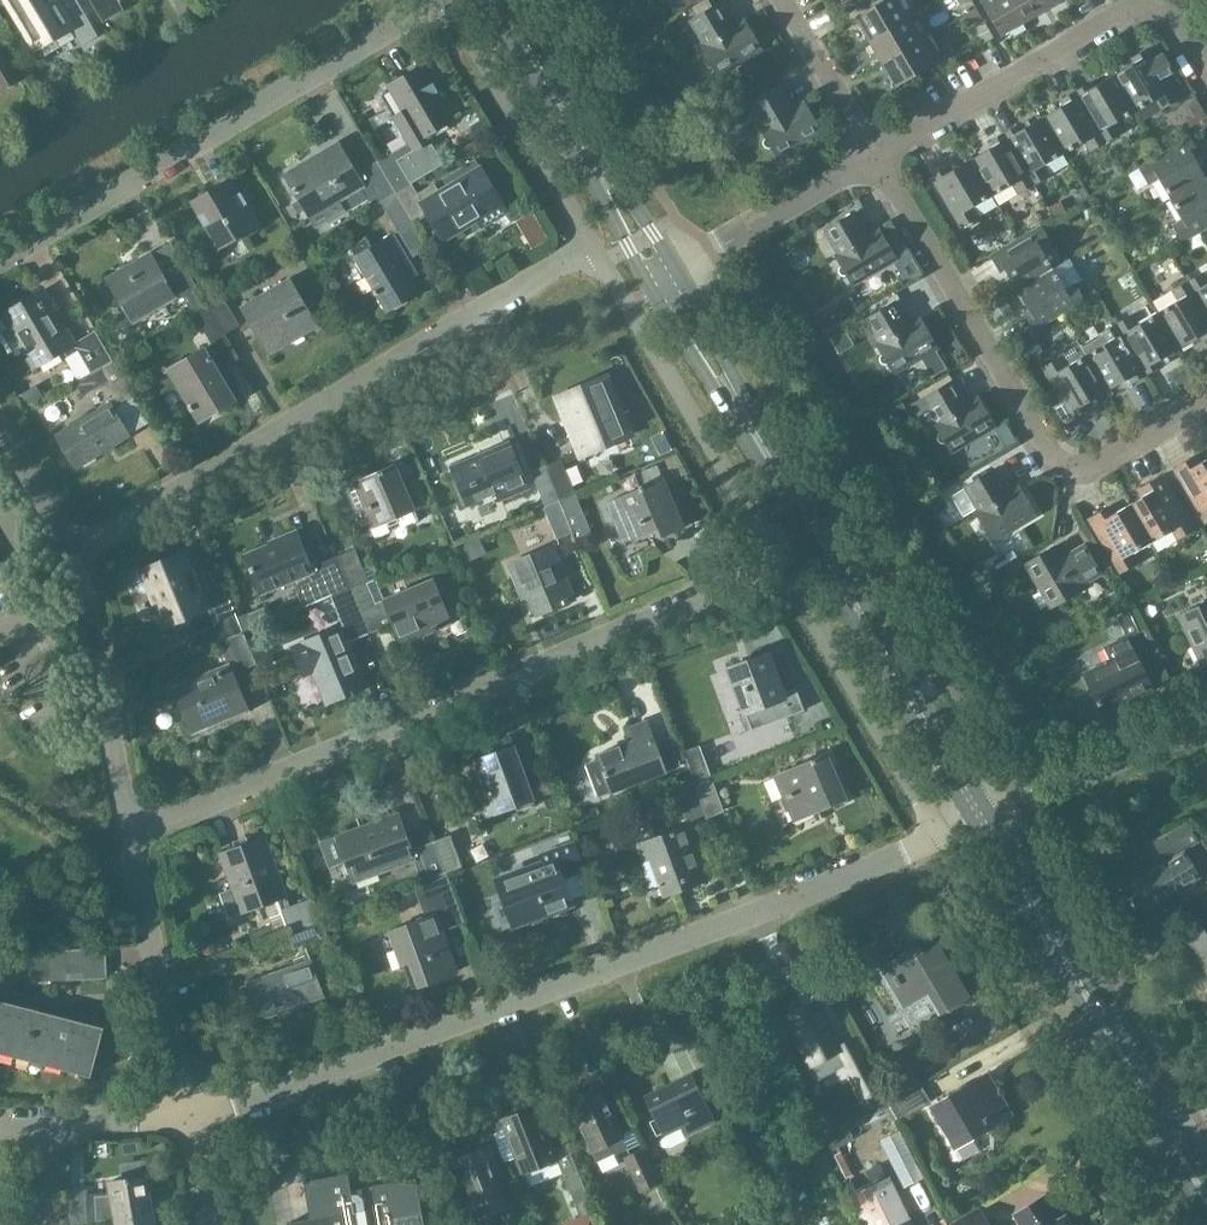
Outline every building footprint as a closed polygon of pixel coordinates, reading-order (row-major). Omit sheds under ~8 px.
[(40,49),(42,48),(49,58),(80,39),(86,48),(102,38),(81,2),(66,11),(63,13),(55,0),(10,0),(38,47),(39,47),(40,49)] [(104,21),(121,10),(115,0),(92,0),(104,21)] [(692,9),(707,0),(686,0),(692,9)] [(697,18),(690,22),(704,45),(701,46),(707,56),(704,58),(704,61),(705,65),(707,67),(710,68),(713,67),(719,76),(734,67),(742,80),(754,73),(746,60),(762,51),(745,21),(734,27),(720,4),(712,9),(707,0),(692,9),(697,18)] [(871,40),(917,13),(910,0),(886,0),(857,17),(871,40)] [(1011,0),(980,0),(1000,35),(1024,21),(1011,0)] [(1024,21),(1046,8),(1042,0),(1011,0),(1024,21)] [(977,9),(963,18),(968,27),(982,19),(977,9)] [(871,40),(884,63),(931,36),(917,13),(871,40)] [(985,23),(971,31),(980,47),(994,39),(985,23)] [(931,36),(884,63),(898,86),(954,54),(949,45),(940,50),(931,36)] [(22,77),(6,49),(0,52),(0,90),(22,77)] [(1135,64),(1114,76),(1136,114),(1141,122),(1161,111),(1178,100),(1148,49),(1132,59),(1135,64)] [(407,145),(394,153),(399,162),(412,184),(444,164),(444,163),(442,164),(429,143),(431,142),(431,141),(429,142),(426,137),(429,135),(453,121),(421,67),(389,86),(386,88),(400,111),(391,117),(407,145)] [(1090,83),(1076,92),(1106,143),(1121,134),(1115,126),(1136,114),(1114,76),(1093,88),(1090,83)] [(822,133),(804,103),(793,109),(780,86),(750,104),(763,127),(761,128),(766,138),(764,140),(763,143),(764,146),(766,149),(769,150),(773,149),(778,158),(822,133)] [(1064,106),(1042,118),(1065,157),(1085,143),(1090,152),(1106,143),(1076,92),(1061,101),(1064,106)] [(1206,129),(1206,117),(1196,98),(1187,104),(1203,132),(1206,129)] [(1019,126),(1004,134),(1035,185),(1050,176),(1045,169),(1065,157),(1042,118),(1021,131),(1019,126)] [(492,134),(484,120),(471,127),(479,141),(492,134)] [(992,148),(971,161),(994,199),(1014,187),(1018,196),(1035,185),(1004,134),(990,143),(992,148)] [(1171,200),(1206,179),(1195,158),(1200,155),(1190,139),(1128,176),(1137,191),(1148,185),(1159,179),(1171,200)] [(364,190),(374,206),(396,193),(379,163),(378,163),(378,162),(358,173),(339,143),(286,177),(313,220),(364,190)] [(379,163),(396,193),(412,184),(399,162),(394,153),(379,163)] [(994,199),(971,161),(950,173),(947,168),(932,177),(962,228),(978,218),(974,212),(994,199)] [(396,193),(415,225),(427,218),(429,217),(444,241),(478,220),(483,227),(506,212),(481,168),(440,193),(435,184),(418,194),(412,184),(396,193)] [(232,179),(228,181),(192,202),(221,251),(261,227),(232,179)] [(1171,200),(1182,219),(1172,226),(1182,243),(1206,228),(1206,179),(1171,200)] [(768,195),(763,186),(752,192),(757,201),(768,195)] [(1050,208),(1055,216),(1065,211),(1060,202),(1050,208)] [(848,276),(854,286),(897,260),(879,230),(868,237),(855,214),(825,231),(838,254),(836,256),(842,265),(839,268),(838,271),(842,277),(845,278),(848,276)] [(1042,226),(991,257),(1000,272),(1005,269),(1018,292),(1053,269),(1041,249),(1052,242),(1042,226)] [(349,247),(355,257),(388,311),(417,294),(407,277),(414,272),(392,235),(372,246),(367,236),(349,247)] [(109,280),(132,319),(175,294),(174,291),(177,289),(193,315),(208,306),(190,277),(178,256),(158,268),(150,255),(109,280)] [(1053,269),(1018,292),(1019,292),(1030,312),(1025,314),(1025,315),(1034,330),(1085,300),(1085,299),(1095,293),(1090,284),(1080,290),(1075,282),(1064,263),(1053,269)] [(1188,281),(1206,314),(1206,279),(1203,273),(1188,281)] [(290,279),(240,307),(250,325),(256,322),(273,351),(317,325),(290,279)] [(1157,313),(1179,350),(1201,337),(1203,342),(1206,340),(1206,314),(1188,281),(1172,291),(1177,301),(1157,313)] [(10,328),(1,333),(14,354),(22,349),(34,369),(64,351),(67,358),(78,351),(90,373),(92,375),(114,362),(96,332),(76,344),(44,291),(42,292),(2,315),(10,328)] [(209,305),(210,306),(226,334),(239,326),(222,297),(209,305)] [(991,309),(998,321),(1013,313),(1006,301),(991,309)] [(889,365),(895,375),(938,349),(921,319),(909,325),(896,302),(866,320),(879,343),(877,344),(883,354),(880,357),(879,360),(880,363),(883,365),(886,366),(889,365)] [(96,305),(85,311),(95,328),(106,322),(96,305)] [(210,306),(194,316),(211,344),(225,335),(226,334),(210,306)] [(829,309),(817,316),(826,332),(838,325),(829,309)] [(1131,315),(1116,324),(1146,376),(1161,367),(1158,362),(1179,350),(1157,313),(1137,325),(1131,315)] [(194,316),(187,320),(196,334),(202,330),(194,316)] [(842,324),(827,332),(833,343),(848,334),(842,324)] [(1080,345),(1086,355),(1108,392),(1129,379),(1132,384),(1146,376),(1116,324),(1080,345)] [(1032,339),(1019,347),(1026,360),(1035,356),(1037,348),(1032,339)] [(205,348),(168,370),(200,422),(201,422),(198,417),(217,406),(220,411),(236,401),(219,372),(211,357),(217,354),(211,345),(205,348)] [(1108,392),(1086,355),(1066,367),(1060,358),(1044,367),(1066,404),(1073,417),(1074,418),(1090,409),(1087,404),(1108,392)] [(71,428),(57,437),(76,468),(130,436),(118,416),(138,403),(114,362),(92,375),(89,377),(96,388),(107,381),(116,396),(108,401),(109,403),(83,419),(82,416),(69,424),(71,428)] [(1186,372),(1174,380),(1179,388),(1191,381),(1186,372)] [(559,398),(584,458),(631,439),(606,378),(559,398)] [(947,444),(952,454),(996,428),(978,398),(967,404),(954,381),(912,406),(925,428),(936,421),(937,422),(935,423),(940,433),(938,436),(937,439),(941,444),(944,445),(947,444)] [(36,387),(21,395),(29,407),(43,399),(36,387)] [(1066,404),(1057,409),(1064,422),(1073,417),(1066,404)] [(662,432),(651,438),(660,456),(671,450),(662,432)] [(452,468),(468,508),(494,497),(499,504),(529,490),(510,444),(452,468)] [(1174,469),(1205,523),(1206,522),(1206,460),(1204,461),(1200,454),(1189,460),(1174,469)] [(561,461),(547,467),(561,502),(576,495),(561,461)] [(346,487),(357,512),(362,510),(370,530),(415,510),(408,496),(416,493),(409,478),(402,481),(396,466),(346,487)] [(640,489),(606,503),(623,544),(659,529),(663,537),(685,528),(663,477),(661,478),(656,466),(634,475),(639,487),(640,489)] [(544,509),(544,510),(560,503),(560,502),(561,502),(547,467),(531,473),(546,508),(544,509)] [(988,533),(993,542),(1037,517),(1019,487),(1008,493),(995,470),(965,488),(978,511),(976,512),(981,522),(979,524),(978,527),(982,533),(985,534),(988,533)] [(1151,493),(1130,505),(1152,543),(1172,530),(1177,542),(1194,531),(1162,476),(1146,485),(1151,493)] [(939,493),(927,500),(936,515),(948,508),(939,493)] [(561,502),(560,502),(560,503),(565,514),(578,508),(573,497),(561,502)] [(560,503),(544,510),(557,541),(574,534),(565,514),(560,503)] [(1152,543),(1130,505),(1109,518),(1104,510),(1089,519),(1121,574),(1138,565),(1132,556),(1152,543)] [(327,584),(333,597),(350,590),(336,557),(312,568),(297,533),(277,541),(278,544),(246,557),(262,597),(293,584),(298,596),(327,584)] [(480,539),(459,549),(466,565),(487,556),(480,539)] [(552,545),(508,564),(519,590),(525,587),(538,616),(576,600),(552,545)] [(1080,589),(1102,575),(1085,545),(1062,559),(1055,547),(1025,565),(1051,609),(1081,591),(1080,589)] [(355,550),(336,557),(350,590),(375,580),(369,582),(355,550)] [(142,572),(165,626),(208,608),(185,554),(142,572)] [(375,580),(350,590),(368,635),(393,625),(402,645),(453,624),(434,578),(382,600),(383,602),(376,604),(368,584),(375,581),(375,580)] [(350,590),(333,597),(332,598),(344,627),(342,628),(342,626),(293,647),(305,676),(315,672),(328,703),(365,688),(346,644),(368,635),(350,590)] [(1119,590),(1110,595),(1118,607),(1126,602),(1119,590)] [(1179,617),(1203,667),(1206,665),(1206,604),(1179,617)] [(246,615),(237,618),(244,634),(253,630),(259,627),(253,612),(246,615)] [(1116,618),(1126,640),(1139,633),(1129,612),(1116,618)] [(186,658),(219,644),(244,634),(237,618),(179,641),(186,658)] [(1139,633),(1126,640),(1104,650),(1110,662),(1084,675),(1103,714),(1153,690),(1141,664),(1156,657),(1144,631),(1139,633)] [(244,634),(219,644),(228,664),(172,687),(178,702),(180,702),(193,733),(233,717),(231,711),(245,705),(248,713),(251,712),(235,675),(258,666),(251,651),(250,648),(246,639),(244,634)] [(258,634),(246,639),(250,648),(251,651),(258,666),(259,669),(271,664),(258,634)] [(728,668),(746,714),(752,731),(771,724),(804,711),(796,688),(783,693),(768,653),(728,668)] [(611,793),(613,796),(666,775),(666,773),(682,767),(671,738),(655,743),(648,723),(632,729),(636,742),(598,756),(599,760),(586,764),(598,797),(611,793)] [(475,761),(486,792),(478,794),(487,819),(536,801),(526,774),(533,772),(527,755),(519,758),(515,747),(475,761)] [(690,769),(695,783),(711,778),(700,747),(684,753),(690,769)] [(775,778),(794,822),(847,799),(827,755),(775,778)] [(690,769),(675,775),(680,788),(695,783),(690,769)] [(713,779),(696,786),(709,818),(709,820),(725,813),(713,779)] [(696,786),(695,783),(680,788),(674,790),(688,827),(709,818),(696,786)] [(579,825),(576,814),(566,818),(570,828),(579,825)] [(446,874),(434,842),(411,851),(398,815),(321,844),(329,866),(348,859),(357,885),(415,863),(422,883),(446,874)] [(1164,858),(1197,839),(1188,824),(1155,844),(1164,858)] [(648,889),(662,884),(666,896),(706,881),(686,828),(635,845),(641,861),(638,863),(648,889)] [(450,836),(434,842),(446,874),(449,873),(461,870),(463,869),(450,836)] [(568,836),(557,839),(560,847),(571,843),(568,836)] [(229,918),(278,900),(287,897),(265,838),(220,855),(232,889),(220,894),(229,918)] [(577,845),(576,845),(566,849),(565,846),(538,855),(541,863),(501,877),(519,925),(573,905),(564,880),(577,875),(576,874),(586,870),(577,845)] [(1134,845),(1113,857),(1121,871),(1142,858),(1134,845)] [(1194,867),(1185,852),(1131,883),(1147,910),(1201,878),(1194,867)] [(463,878),(461,870),(449,873),(452,885),(460,883),(463,878)] [(314,874),(309,876),(313,886),(318,885),(314,874)] [(400,968),(412,964),(420,986),(457,973),(442,933),(465,925),(447,877),(422,886),(415,889),(419,901),(425,918),(387,932),(400,968)] [(281,911),(289,932),(322,921),(313,899),(290,907),(287,897),(278,900),(282,911),(281,911)] [(335,931),(338,930),(341,928),(342,925),(341,922),(339,920),(336,919),(332,920),(330,922),(329,925),(330,928),(332,930),(335,931)] [(322,921),(289,932),(295,949),(328,938),(322,921)] [(277,937),(273,925),(250,934),(254,945),(277,937)] [(1188,939),(1206,971),(1206,928),(1188,939)] [(926,996),(938,1017),(971,997),(939,943),(924,952),(920,945),(877,970),(901,1010),(926,996)] [(107,949),(66,951),(66,966),(107,964),(107,949)] [(50,960),(51,967),(51,974),(52,982),(67,981),(66,966),(66,951),(50,952),(50,960)] [(34,953),(35,961),(50,960),(50,952),(34,953)] [(248,985),(261,1019),(324,996),(311,962),(248,985)] [(66,966),(67,981),(108,979),(107,964),(66,966)] [(51,974),(35,975),(36,983),(52,982),(51,974)] [(91,1077),(104,1028),(0,1001),(0,1054),(91,1077)] [(847,1066),(862,1058),(854,1043),(841,1050),(818,1005),(788,1021),(810,1064),(817,1076),(845,1062),(847,1066)] [(680,1015),(669,1020),(673,1030),(685,1025),(680,1015)] [(847,1066),(864,1098),(879,1090),(868,1069),(862,1058),(847,1066)] [(881,1089),(889,1105),(922,1086),(912,1070),(888,1084),(877,1064),(868,1069),(879,1090),(881,1089)] [(706,1068),(694,1073),(703,1090),(714,1084),(706,1068)] [(645,1098),(664,1137),(682,1129),(686,1139),(717,1124),(693,1074),(645,1098)] [(929,1109),(954,1150),(1012,1116),(995,1086),(990,1089),(983,1077),(929,1109)] [(922,1086),(889,1105),(899,1122),(931,1102),(922,1086)] [(571,1106),(593,1154),(597,1163),(615,1155),(616,1156),(628,1151),(623,1141),(624,1140),(602,1092),(571,1106)] [(501,1121),(523,1176),(559,1162),(537,1107),(501,1121)] [(897,1131),(880,1140),(904,1187),(921,1178),(897,1131)] [(464,1203),(472,1224),(510,1209),(497,1176),(500,1175),(489,1146),(455,1159),(471,1200),(464,1203)] [(644,1149),(623,1159),(640,1194),(661,1185),(644,1149)] [(577,1169),(563,1175),(576,1206),(589,1201),(577,1169)] [(417,1178),(372,1185),(372,1188),(351,1191),(348,1173),(304,1180),(310,1220),(288,1224),(425,1224),(417,1178)] [(90,1222),(115,1219),(153,1212),(147,1176),(109,1183),(111,1195),(95,1196),(95,1206),(89,1206),(90,1222)] [(908,1220),(889,1181),(852,1198),(865,1224),(911,1224),(908,1220)] [(90,1223),(90,1222),(89,1206),(88,1191),(71,1192),(73,1224),(90,1223)] [(1076,1223),(1077,1218),(1073,1211),(1068,1209),(1061,1198),(1060,1198),(1060,1199),(1058,1200),(1051,1198),(1050,1196),(1049,1195),(1015,1215),(1021,1224),(1077,1224),(1076,1223)] [(566,1222),(568,1224),(599,1224),(589,1201),(576,1206),(580,1216),(566,1222)] [(980,1210),(954,1224),(988,1224),(980,1210)] [(115,1219),(116,1224),(155,1224),(153,1212),(115,1219)]
